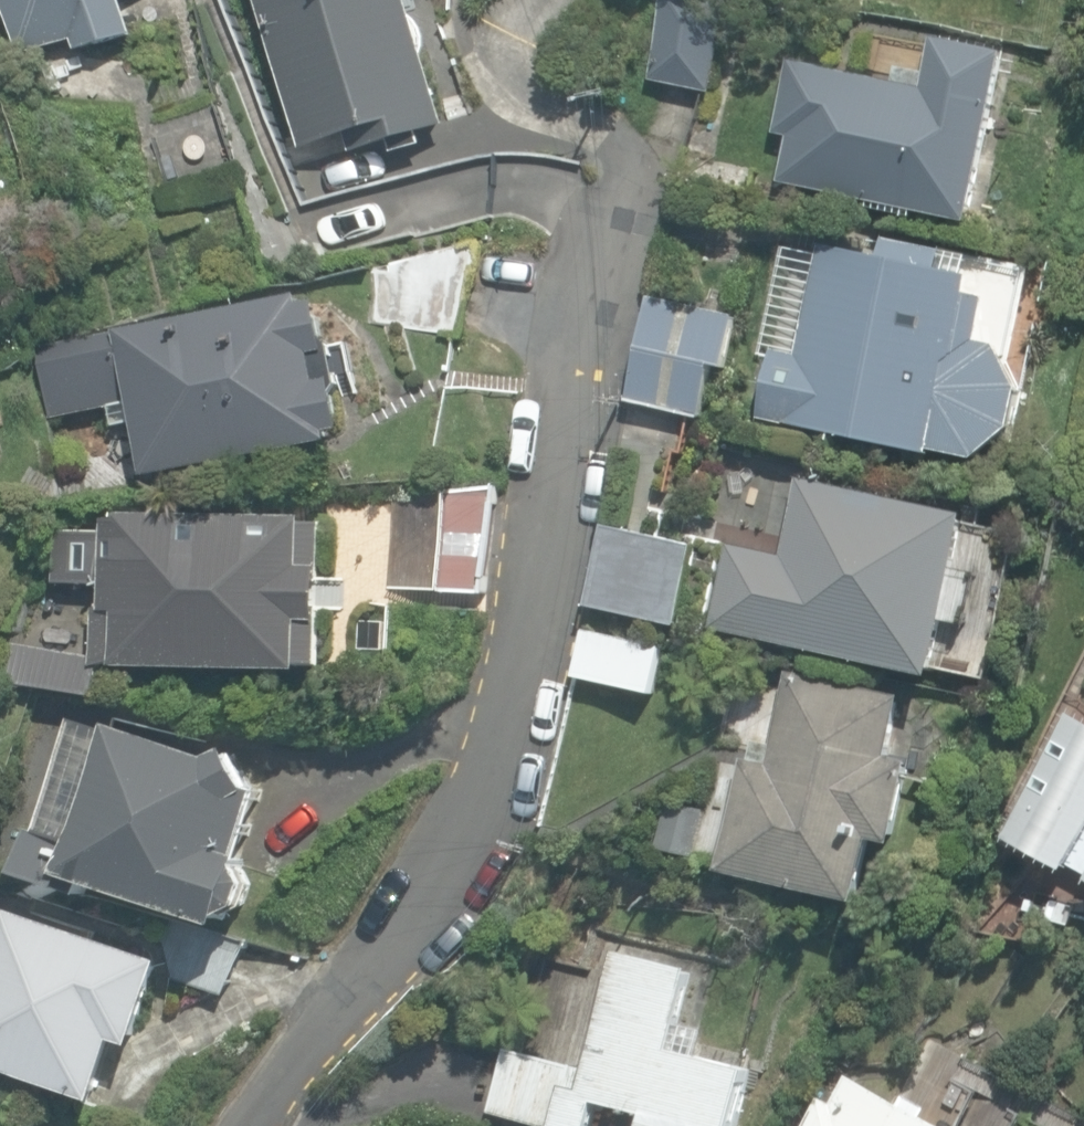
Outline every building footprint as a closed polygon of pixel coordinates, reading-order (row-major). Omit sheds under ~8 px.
[(27,56),(82,43),(85,53),(144,38),(135,0),(14,0),(27,56)] [(301,153),(353,139),(357,153),(450,127),(414,0),(258,0),(301,153)] [(714,0),(670,0),(654,83),(712,94),(730,3),(714,0)] [(935,93),(798,63),(782,134),(798,137),(788,180),(987,223),(1024,55),(947,38),(935,93)] [(996,281),(832,243),(807,355),(783,348),(768,415),(981,469),(1024,436),(1038,389),(1021,352),(982,338),(996,281)] [(462,340),(486,246),(374,275),(366,317),(462,340)] [(367,442),(339,291),(40,345),(54,418),(140,402),(154,481),(367,442)] [(739,318),(654,296),(627,398),(712,421),(739,318)] [(792,560),(734,548),(716,628),(945,679),(980,521),(809,483),(792,560)] [(495,592),(503,487),(393,502),(391,590),(495,592)] [(335,668),(342,522),(81,523),(80,583),(118,583),(115,660),(335,668)] [(700,551),(612,532),(596,610),(684,628),(700,551)] [(676,647),(589,627),(577,675),(664,696),(676,647)] [(917,700),(797,676),(778,769),(747,763),(723,878),(872,908),(885,843),(908,848),(927,759),(906,755),(917,700)] [(289,768),(87,710),(41,871),(255,921),(289,768)] [(1072,712),(1007,842),(1083,880),(1083,718),(1072,712)] [(171,966),(8,913),(0,936),(0,1067),(103,1100),(122,1041),(144,1049),(171,966)] [(760,1070),(686,1050),(708,968),(625,946),(594,1063),(513,1041),(494,1113),(544,1125),(604,1125),(609,1105),(657,1118),(655,1125),(745,1125),(760,1070)] [(868,1069),(838,1125),(985,1125),(868,1069)]
